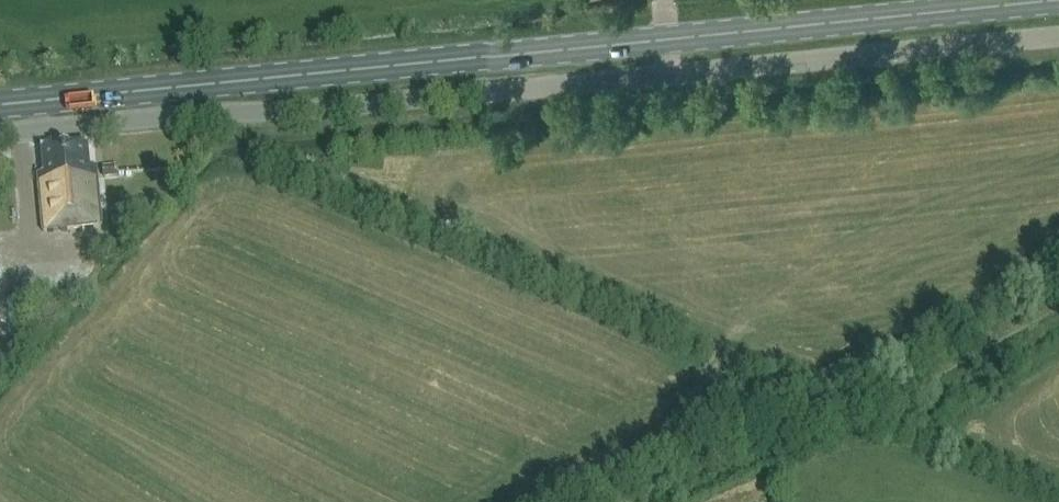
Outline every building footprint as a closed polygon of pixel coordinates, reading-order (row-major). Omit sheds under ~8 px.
[(43,232),(102,227),(98,178),(92,179),(89,145),(41,150),(43,174),(39,174),(43,232)] [(118,176),(117,167),(105,168),(106,177),(118,176)]
